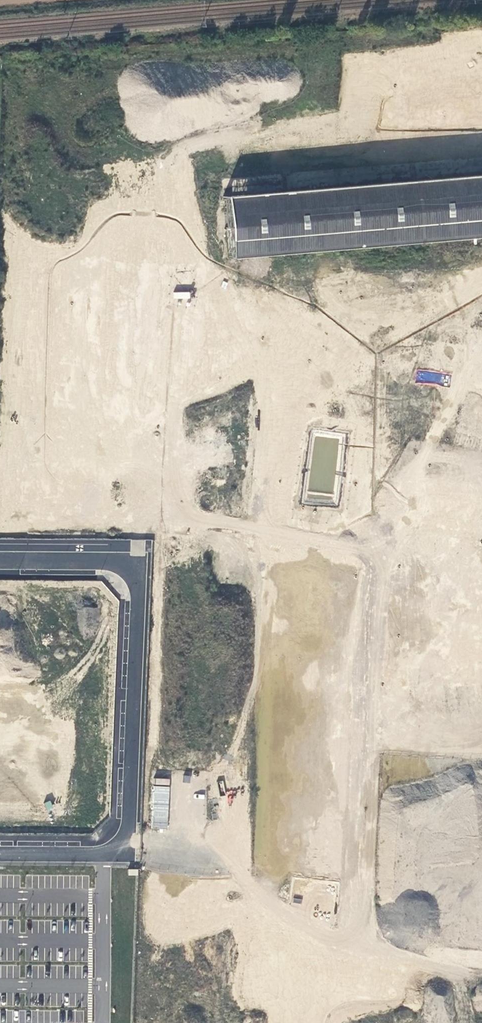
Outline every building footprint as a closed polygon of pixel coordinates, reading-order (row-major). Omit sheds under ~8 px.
[(481,236),(481,175),(225,194),(229,255),(481,236)] [(167,829),(169,786),(170,779),(156,778),(155,786),(152,786),(151,828),(167,829)]
